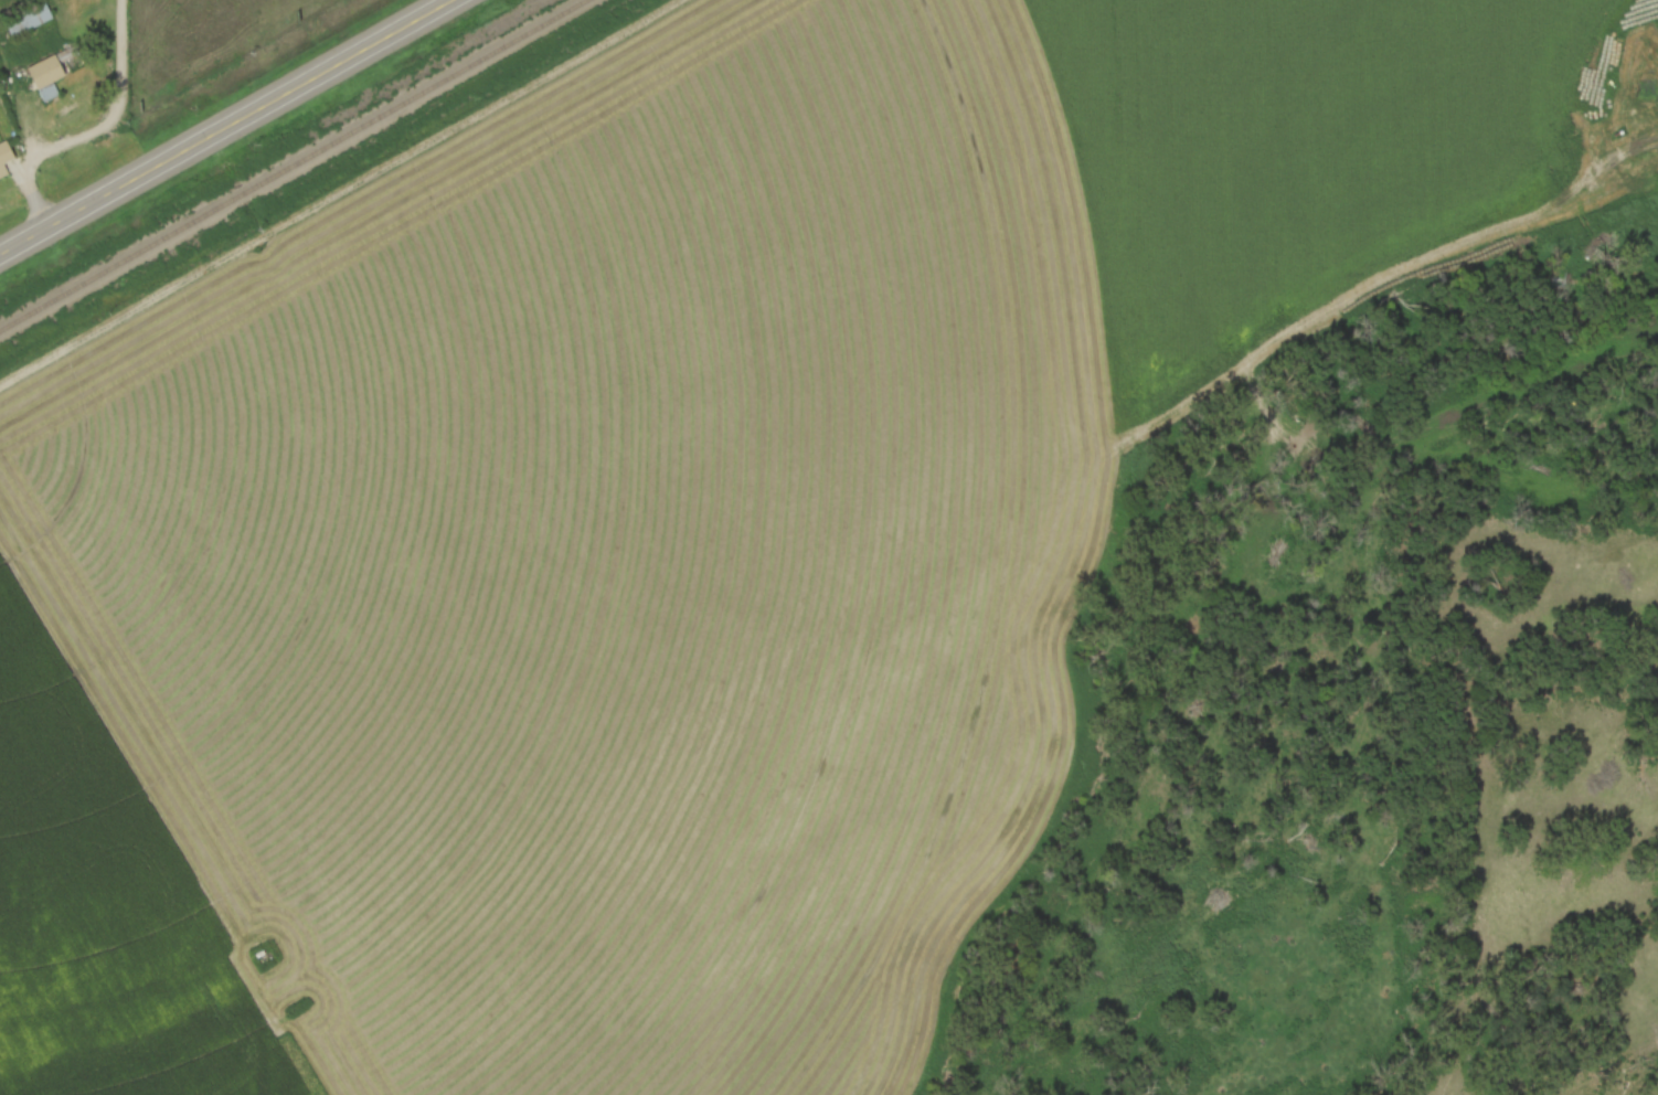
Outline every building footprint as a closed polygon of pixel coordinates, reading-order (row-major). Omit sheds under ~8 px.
[(4,21),(13,38),(53,18),(44,1),(4,21)] [(59,96),(53,81),(65,76),(55,55),(27,68),(43,103),(59,96)] [(7,173),(3,163),(14,158),(7,143),(0,146),(0,176),(7,173)]
